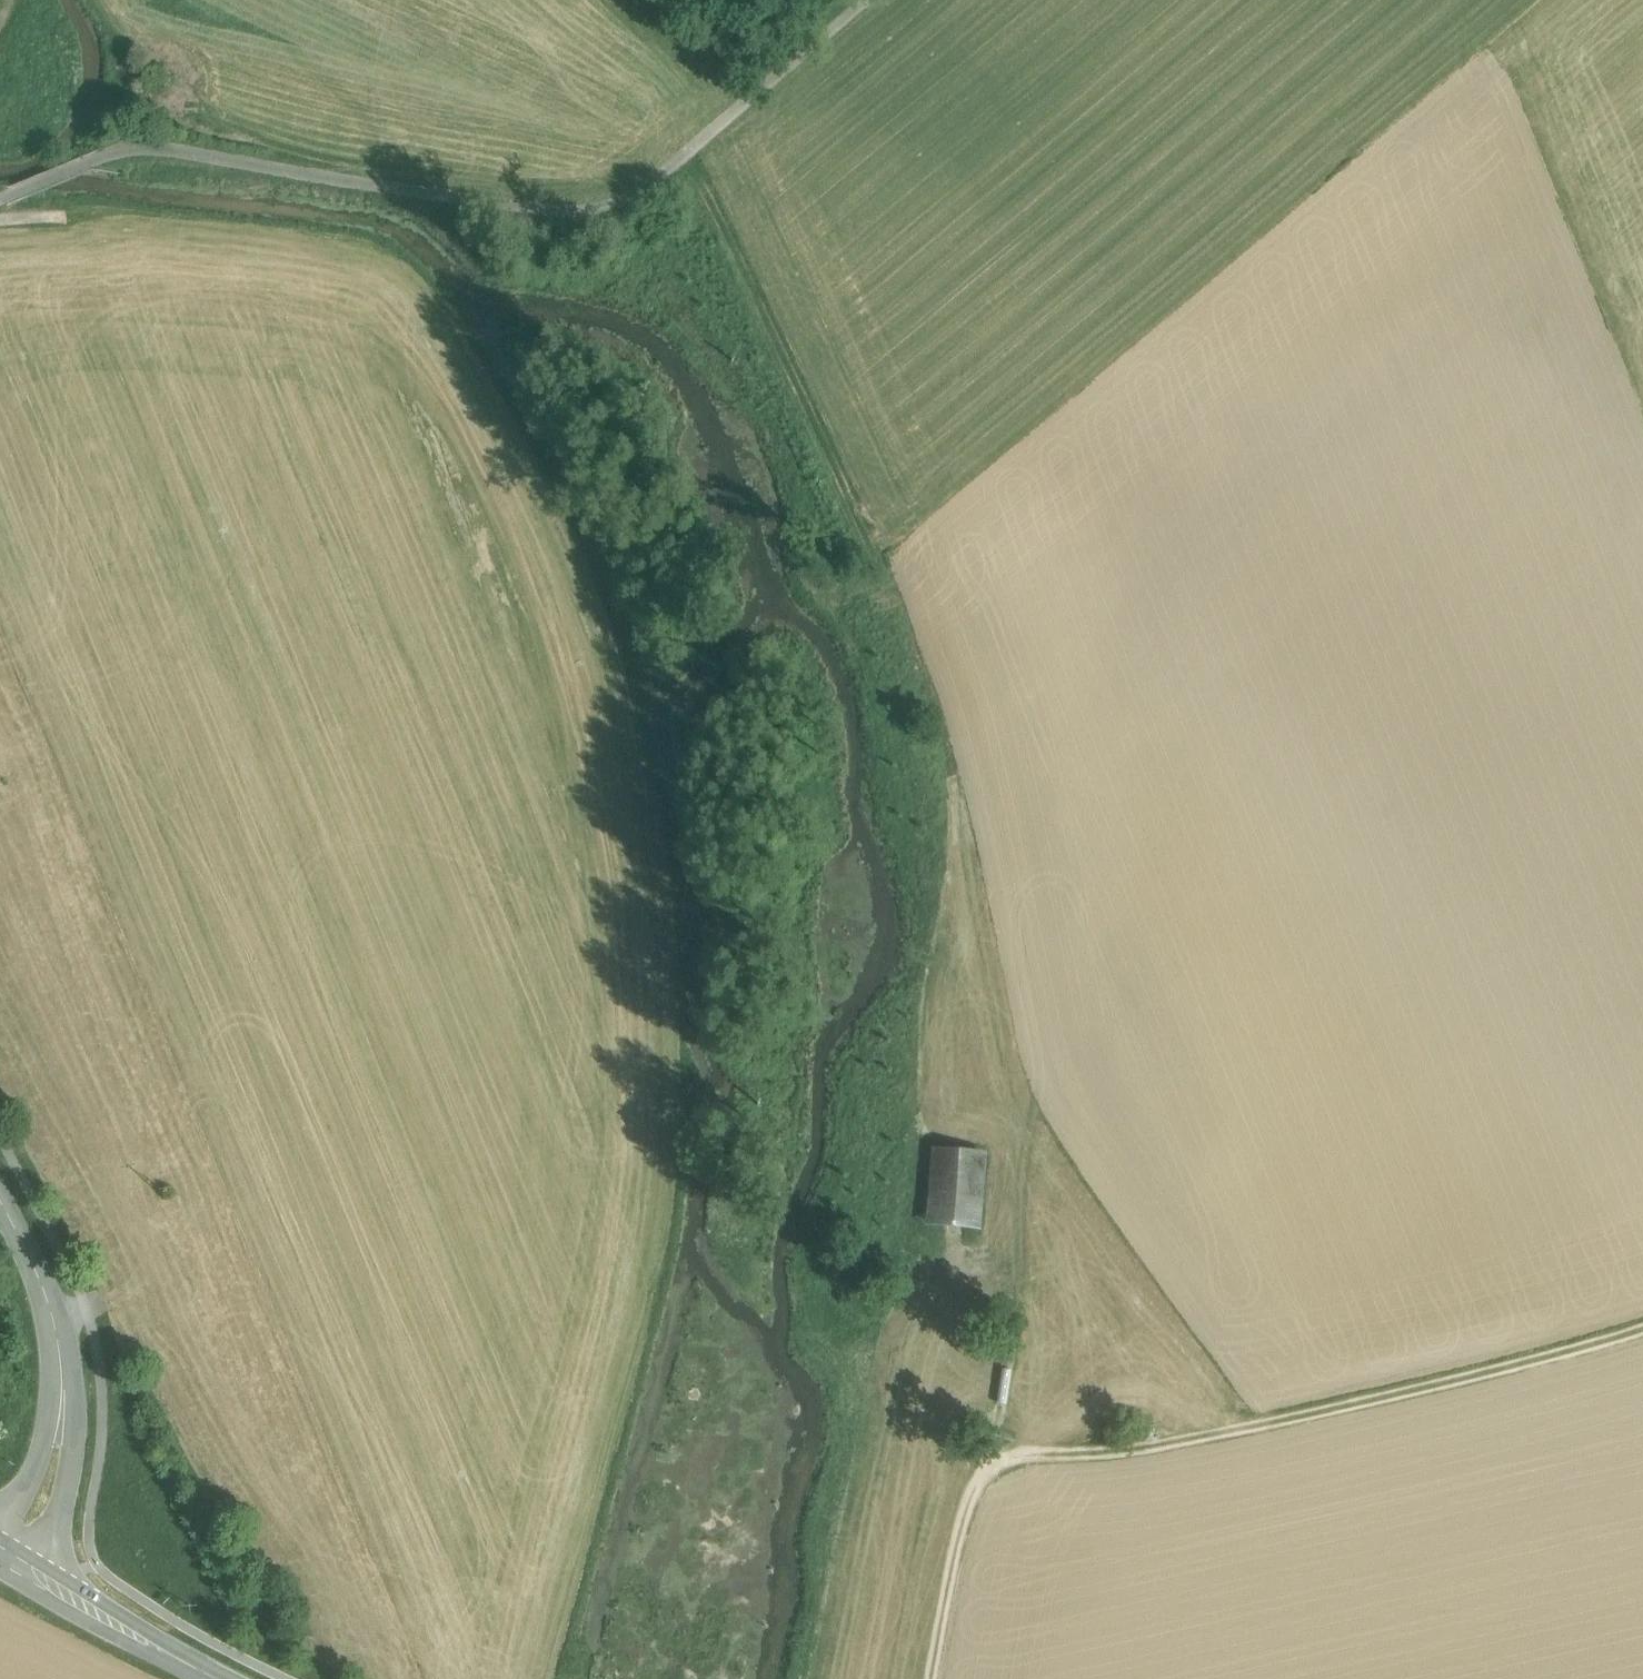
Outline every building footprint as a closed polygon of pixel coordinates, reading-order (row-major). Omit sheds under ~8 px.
[(939,1147),(963,1147),(963,1135),(939,1134),(939,1147)] [(988,1153),(933,1148),(926,1224),(982,1229),(988,1153)]
